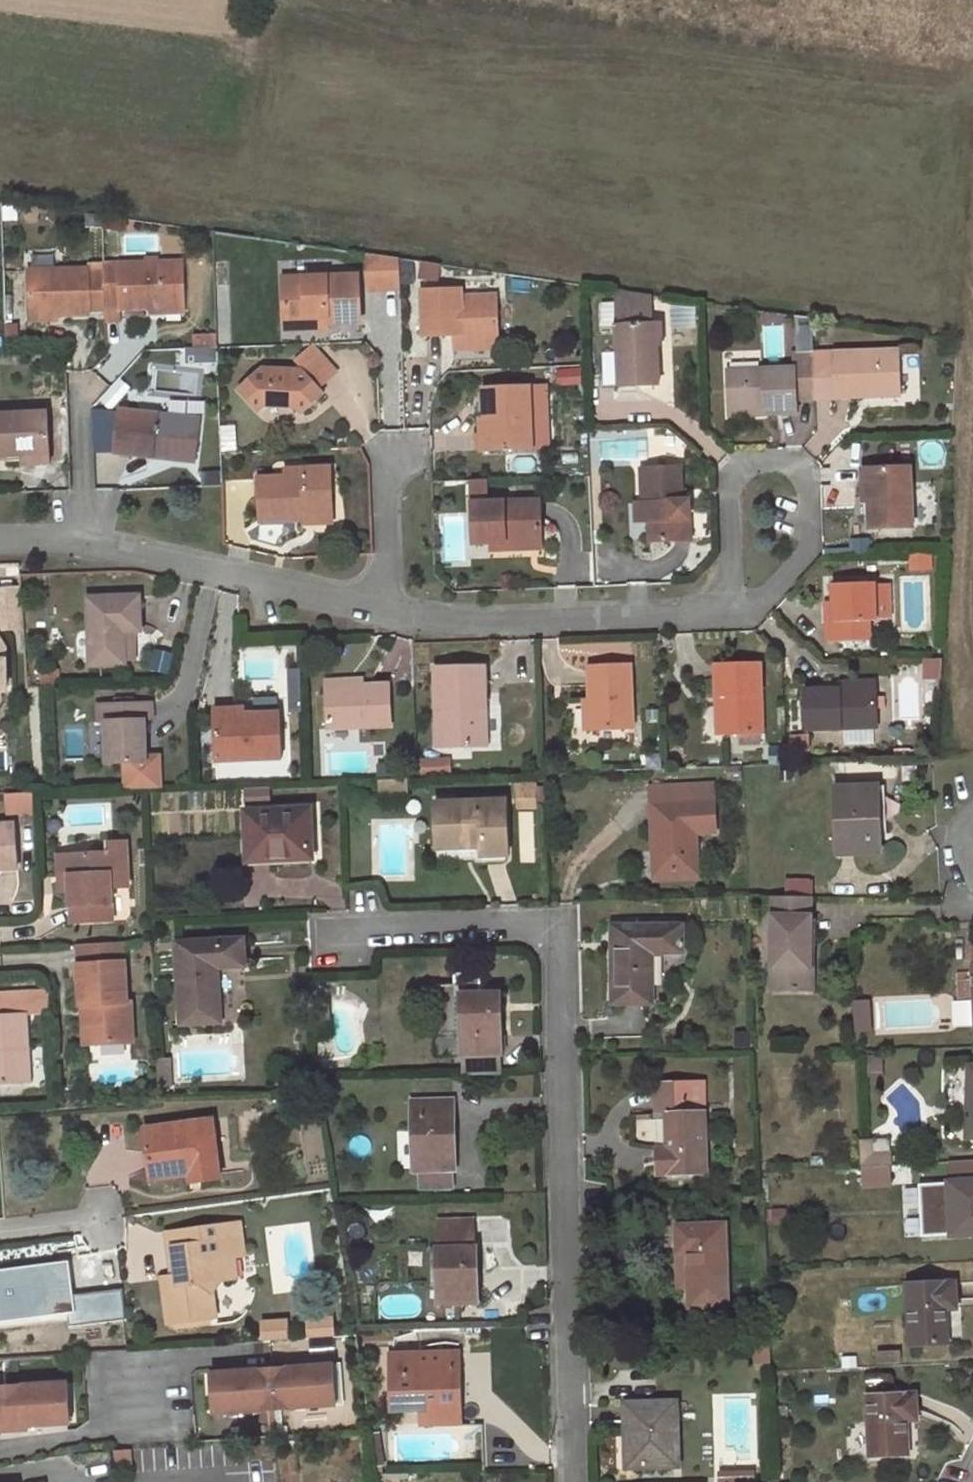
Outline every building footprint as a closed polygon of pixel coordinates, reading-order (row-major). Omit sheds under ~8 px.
[(118,218),(104,216),(103,228),(118,229),(118,218)] [(370,291),(403,291),(403,255),(370,255),(370,291)] [(182,264),(105,265),(105,272),(106,304),(121,303),(121,307),(150,306),(166,306),(167,303),(183,302),(182,264)] [(284,279),(326,277),(326,268),(283,270),(284,279)] [(106,304),(105,272),(89,273),(89,269),(30,271),(31,314),(57,314),(89,313),(89,309),(106,308),(106,304)] [(358,276),(326,277),(284,279),(286,325),(308,324),(308,316),(327,315),(328,323),(361,322),(358,276)] [(463,341),(498,339),(496,297),(462,299),(462,290),(424,292),(426,335),(455,334),(463,333),(463,341)] [(651,295),(616,290),(621,387),(659,385),(656,324),(652,325),(651,295)] [(184,313),(183,302),(167,303),(166,306),(150,306),(151,315),(184,313)] [(328,329),(328,323),(327,315),(308,316),(308,324),(286,325),(286,331),(328,329)] [(498,347),(498,339),(463,341),(463,333),(455,334),(456,348),(498,347)] [(817,397),(816,355),(814,355),(813,335),(800,336),(801,355),(794,355),(794,368),(794,371),(785,371),(729,373),(730,408),(766,407),(766,413),(796,412),(795,398),(817,397)] [(218,348),(189,350),(189,363),(218,362),(218,348)] [(899,352),(816,355),(817,397),(901,394),(899,352)] [(321,354),(302,372),(320,390),(338,373),(321,354)] [(320,390),(302,372),(260,370),(240,390),(260,412),(273,399),(290,400),(301,413),(322,394),(320,390)] [(547,387),(486,390),(487,421),(481,421),(483,451),(550,447),(547,387)] [(154,448),(195,453),(200,420),(120,411),(116,452),(152,456),(154,448)] [(47,452),(45,413),(0,416),(0,455),(24,454),(47,452)] [(194,461),(195,453),(154,448),(152,456),(194,461)] [(48,462),(47,452),(24,454),(24,463),(48,462)] [(650,504),(651,521),(652,541),(691,539),(689,497),(683,498),(681,467),(643,469),(645,504),(650,504)] [(303,477),(288,478),(260,478),(262,520),(305,519),(305,514),(331,513),(330,468),(303,469),(303,477)] [(911,468),(870,469),(871,500),(872,529),(913,528),(911,468)] [(287,470),(288,478),(303,477),(303,469),(287,470)] [(871,500),(870,469),(863,469),(864,500),(871,500)] [(492,542),(542,540),(540,501),(472,503),(474,543),(492,542)] [(642,521),(651,521),(650,504),(645,504),(641,504),(642,521)] [(333,523),(331,513),(305,514),(305,519),(305,524),(333,523)] [(542,547),(542,540),(492,542),(492,549),(542,547)] [(876,616),(876,588),(875,583),(834,584),(835,605),(836,621),(828,620),(828,641),(869,640),(869,621),(877,620),(876,616)] [(890,588),(876,588),(876,616),(891,615),(890,588)] [(23,589),(1,590),(0,594),(0,628),(1,629),(25,628),(23,589)] [(124,631),(136,630),(141,630),(139,597),(88,599),(92,666),(126,664),(125,659),(124,631)] [(827,605),(828,620),(836,621),(835,605),(827,605)] [(137,659),(136,630),(124,631),(125,659),(137,659)] [(939,660),(924,661),(925,681),(940,680),(939,660)] [(761,663),(716,665),(718,697),(725,697),(727,735),(745,734),(762,733),(764,733),(761,663)] [(592,701),(594,729),(635,727),(631,666),(590,668),(592,701)] [(290,668),(290,707),(304,707),(304,668),(290,668)] [(483,668),(437,669),(439,746),(486,746),(483,668)] [(326,689),(364,687),(364,680),(326,682),(326,689)] [(842,682),(843,689),(876,688),(876,681),(842,682)] [(389,686),(364,687),(326,689),(329,727),(331,727),(359,726),(391,724),(389,686)] [(876,688),(843,689),(805,690),(807,728),(877,726),(876,688)] [(725,697),(718,697),(719,735),(727,735),(725,697)] [(587,729),(594,729),(592,701),(585,701),(587,729)] [(144,719),(152,719),(151,703),(100,705),(101,721),(106,721),(108,763),(125,762),(126,788),(161,786),(159,755),(146,756),(144,719)] [(246,719),(245,716),(245,709),(215,711),(216,721),(246,719)] [(279,715),(245,716),(246,719),(216,721),(217,760),(280,757),(279,715)] [(359,739),(359,726),(331,727),(332,741),(359,739)] [(762,733),(745,734),(745,742),(763,741),(762,733)] [(739,769),(729,769),(729,779),(740,778),(739,769)] [(379,780),(380,791),(406,790),(405,779),(379,780)] [(653,802),(715,798),(714,785),(652,788),(653,802)] [(877,823),(876,786),(835,787),(839,854),(883,852),(881,822),(877,823)] [(35,793),(9,794),(9,812),(36,811),(35,793)] [(716,830),(715,798),(653,802),(656,874),(697,872),(695,831),(716,830)] [(484,855),(508,853),(505,801),(437,803),(440,849),(483,846),(484,855)] [(311,813),(311,808),(247,810),(249,860),(313,858),(312,836),(311,813)] [(18,868),(14,824),(0,825),(0,870),(18,868)] [(109,851),(69,853),(71,888),(73,921),(114,918),(112,886),(130,886),(128,839),(109,840),(109,851)] [(434,856),(484,855),(483,846),(440,849),(434,849),(434,856)] [(71,888),(69,853),(59,853),(61,889),(71,888)] [(815,894),(815,880),(788,879),(787,893),(815,894)] [(120,888),(121,920),(131,920),(131,888),(120,888)] [(813,895),(775,894),(773,987),(797,987),(798,967),(812,967),(813,895)] [(683,925),(618,925),(618,948),(613,948),(612,1002),(652,1001),(653,952),(682,951),(683,925)] [(124,941),(77,943),(79,963),(125,961),(124,941)] [(244,941),(178,944),(183,1024),(220,1022),(217,968),(245,966),(244,941)] [(94,1003),(97,1043),(133,1041),(130,1001),(128,1002),(125,961),(79,963),(81,1004),(85,1004),(94,1003)] [(798,967),(797,987),(816,987),(817,967),(812,967),(798,967)] [(502,1053),(500,993),(478,993),(477,971),(455,972),(455,984),(432,985),(432,1007),(438,1007),(438,1032),(462,1032),(463,1054),(466,1054),(499,1053),(502,1053)] [(970,979),(969,972),(960,972),(961,996),(972,996),(972,979),(970,979)] [(32,1080),(28,1014),(48,1012),(47,988),(0,991),(0,1008),(1,1014),(0,1014),(0,1082),(32,1080)] [(94,1003),(85,1004),(87,1044),(97,1043),(94,1003)] [(327,1008),(313,1009),(314,1022),(328,1021),(327,1008)] [(328,1021),(314,1022),(315,1035),(328,1034),(328,1021)] [(738,1038),(738,1048),(752,1047),(752,1038),(738,1038)] [(466,1054),(466,1075),(499,1074),(499,1053),(466,1054)] [(169,1059),(158,1059),(159,1074),(170,1074),(169,1059)] [(317,1065),(318,1078),(326,1078),(326,1065),(317,1065)] [(306,1072),(298,1072),(299,1087),(307,1087),(306,1072)] [(170,1074),(159,1074),(159,1086),(170,1085),(170,1074)] [(326,1078),(318,1078),(319,1089),(330,1089),(330,1078),(326,1078)] [(659,1157),(659,1174),(707,1171),(703,1083),(657,1084),(657,1110),(667,1110),(668,1148),(668,1156),(659,1157)] [(455,1168),(453,1100),(413,1101),(414,1170),(422,1170),(453,1169),(455,1168)] [(213,1121),(145,1130),(151,1171),(196,1166),(199,1181),(221,1179),(213,1121)] [(880,1164),(879,1152),(872,1153),(872,1139),(860,1140),(861,1165),(880,1164)] [(658,1148),(659,1157),(668,1156),(668,1148),(658,1148)] [(879,1152),(880,1164),(891,1163),(890,1152),(879,1152)] [(191,1182),(199,1181),(196,1166),(151,1171),(153,1181),(189,1176),(191,1182)] [(453,1187),(453,1169),(422,1170),(422,1188),(453,1187)] [(923,1183),(926,1237),(951,1235),(948,1181),(923,1183)] [(950,1182),(953,1235),(972,1234),(972,1181),(950,1182)] [(921,1189),(904,1190),(905,1212),(923,1211),(921,1189)] [(238,1221),(167,1230),(170,1260),(176,1259),(178,1273),(162,1278),(170,1324),(216,1319),(213,1294),(223,1281),(236,1279),(233,1259),(243,1257),(238,1221)] [(440,1222),(441,1248),(439,1249),(440,1275),(439,1285),(440,1303),(479,1301),(478,1248),(476,1247),(475,1221),(440,1222)] [(691,1285),(691,1304),(728,1303),(726,1223),(678,1225),(679,1250),(689,1250),(691,1285)] [(680,1286),(691,1285),(689,1250),(679,1250),(680,1286)] [(38,1271),(0,1273),(0,1324),(21,1322),(21,1316),(40,1316),(38,1271)] [(956,1299),(955,1281),(909,1283),(912,1344),(949,1343),(947,1308),(947,1300),(956,1299)] [(957,1308),(956,1299),(947,1300),(947,1308),(957,1308)] [(332,1317),(307,1319),(308,1337),(333,1335),(332,1317)] [(286,1320),(261,1322),(263,1340),(287,1338),(286,1320)] [(61,1334),(50,1335),(50,1351),(61,1351),(61,1334)] [(772,1364),(771,1344),(751,1345),(752,1365),(772,1364)] [(459,1352),(392,1354),(393,1397),(423,1396),(423,1409),(422,1423),(461,1422),(459,1352)] [(324,1364),(327,1404),(337,1403),(334,1363),(324,1364)] [(218,1371),(221,1411),(274,1408),(327,1404),(324,1364),(291,1366),(291,1371),(272,1372),(252,1374),(252,1369),(218,1371)] [(218,1371),(209,1372),(211,1412),(221,1411),(218,1371)] [(881,1379),(868,1379),(868,1395),(882,1394),(881,1379)] [(58,1382),(60,1422),(70,1421),(68,1381),(58,1382)] [(0,1385),(0,1421),(7,1420),(26,1419),(27,1424),(60,1422),(58,1382),(5,1385),(0,1385)] [(915,1392),(882,1394),(868,1395),(872,1455),(909,1453),(907,1418),(907,1410),(916,1410),(915,1392)] [(393,1409),(423,1409),(423,1396),(393,1397),(393,1409)] [(676,1401),(625,1402),(626,1421),(633,1421),(634,1466),(678,1465),(676,1401)] [(917,1417),(916,1410),(907,1410),(907,1418),(917,1417)] [(26,1419),(7,1420),(7,1425),(7,1431),(27,1430),(27,1424),(26,1419)] [(626,1467),(634,1466),(633,1421),(626,1421),(626,1467)] [(379,1434),(373,1435),(377,1463),(383,1462),(379,1434)]
